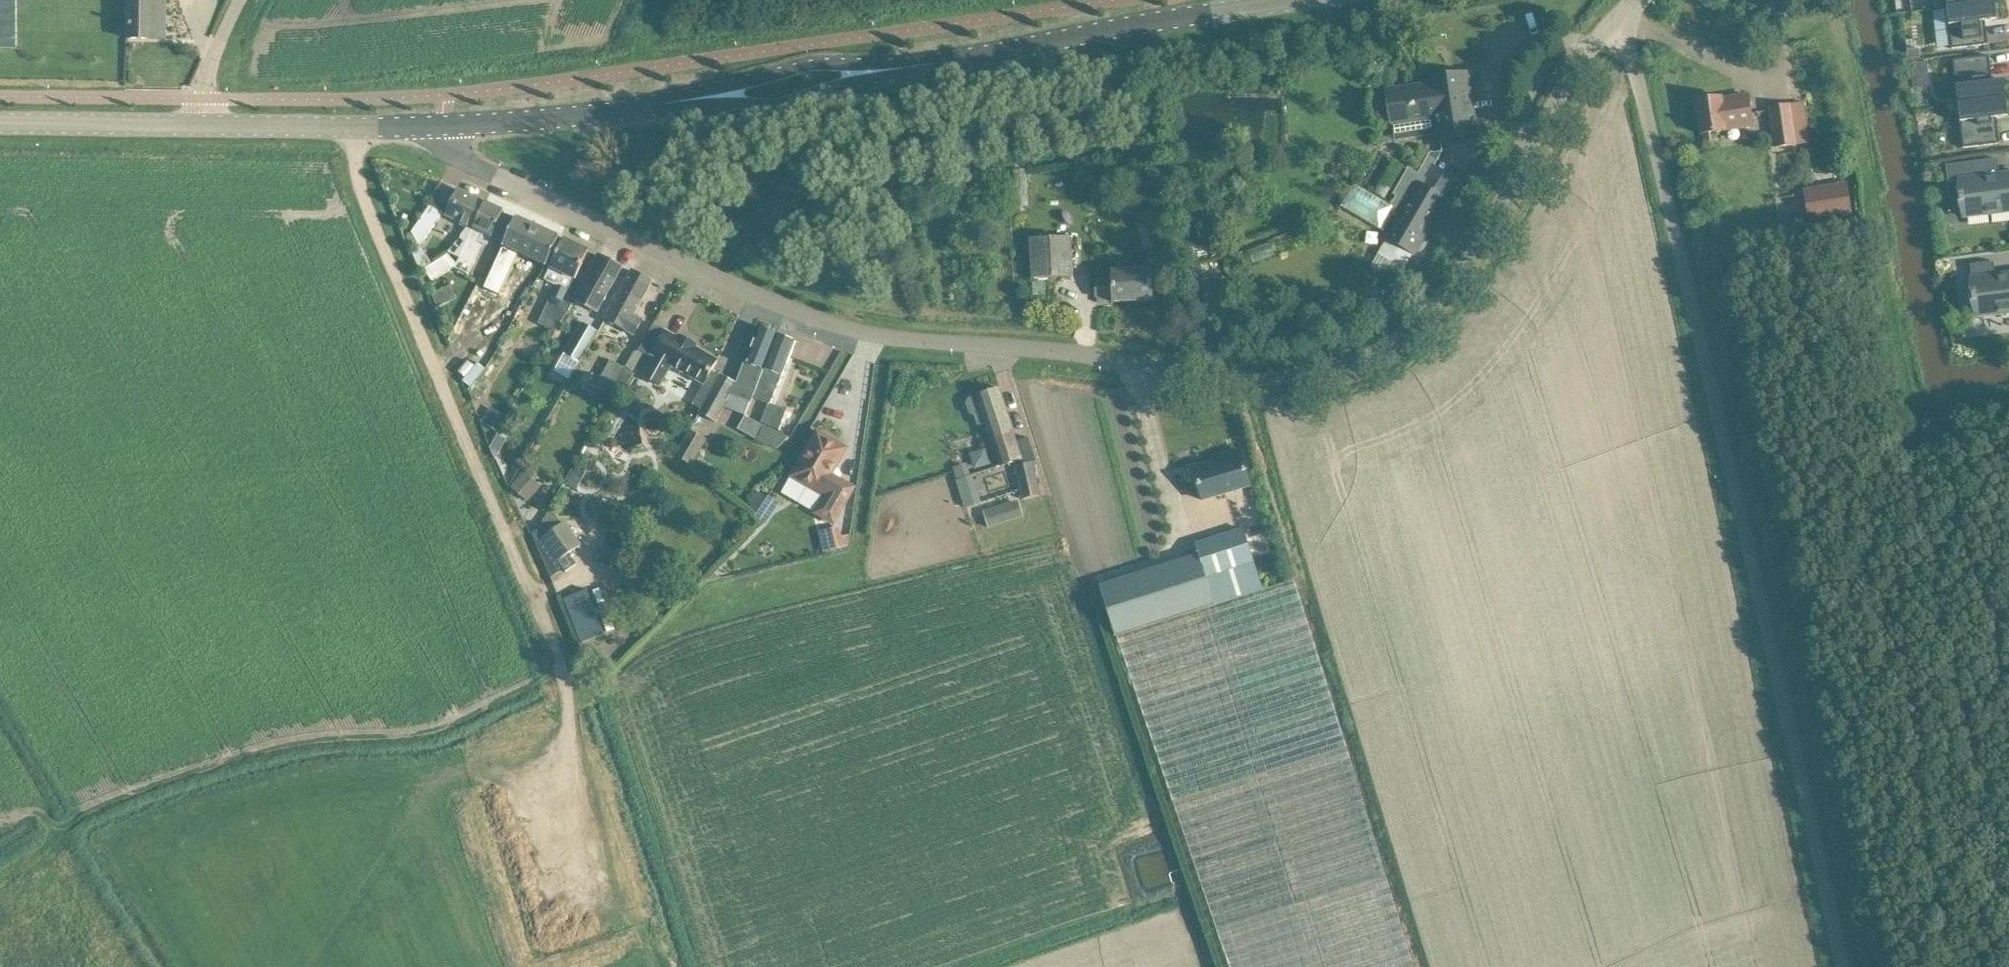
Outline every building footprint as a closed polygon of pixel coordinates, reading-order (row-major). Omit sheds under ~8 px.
[(15,49),(15,0),(0,0),(0,49),(15,49)] [(163,33),(164,0),(127,0),(126,39),(149,40),(149,33),(163,33)] [(1946,8),(1995,1),(1994,0),(1945,0),(1946,8)] [(1995,1),(1946,8),(1947,10),(1951,47),(1951,50),(1988,45),(1985,22),(1997,20),(1995,1)] [(1920,49),(1907,50),(1908,60),(1921,59),(1920,49)] [(1989,56),(1953,61),(1958,105),(2006,98),(2004,81),(1992,82),(1989,56)] [(1389,91),(1389,93),(1385,93),(1382,93),(1378,95),(1376,97),(1373,100),(1372,103),(1371,109),(1372,112),(1373,114),(1375,117),(1377,120),(1382,123),(1386,124),(1394,123),(1396,137),(1435,131),(1436,141),(1476,135),(1468,76),(1428,81),(1428,85),(1389,91)] [(1752,126),(1751,116),(1748,96),(1734,98),(1734,100),(1722,101),(1721,98),(1696,101),(1701,134),(1726,131),(1726,130),(1752,126)] [(2006,98),(1958,105),(1963,149),(2000,144),(1997,118),(2008,117),(2006,98)] [(1792,108),(1771,111),(1776,147),(1797,144),(1792,108)] [(1922,146),(1920,150),(1921,155),(1925,157),(1930,156),(1932,152),(1931,147),(1927,145),(1922,146)] [(1355,184),(1341,207),(1389,234),(1373,263),(1390,277),(1397,264),(1405,269),(1411,258),(1412,258),(1447,199),(1445,198),(1424,186),(1443,152),(1430,154),(1418,175),(1409,169),(1395,194),(1398,196),(1393,206),(1355,184)] [(1946,165),(1948,183),(1960,181),(1961,195),(1958,195),(1959,203),(1962,203),(1964,218),(2008,212),(2008,174),(1979,177),(1978,162),(1946,165)] [(1849,185),(1806,191),(1810,219),(1853,212),(1849,185)] [(460,258),(486,203),(457,190),(457,191),(461,193),(450,217),(462,223),(461,225),(468,228),(464,238),(462,237),(449,253),(458,257),(460,258)] [(458,257),(460,259),(457,264),(448,255),(425,270),(432,282),(457,266),(455,269),(469,275),(482,246),(476,243),(481,232),(501,241),(511,221),(502,217),(504,212),(486,203),(460,258),(458,257)] [(431,205),(412,233),(420,246),(443,214),(431,205)] [(518,218),(488,281),(503,288),(520,250),(549,264),(553,256),(561,238),(526,222),(518,218)] [(1136,224),(1144,253),(1162,249),(1154,219),(1136,224)] [(1284,235),(1265,239),(1268,250),(1286,245),(1284,235)] [(1074,277),(1073,257),(1072,237),(1031,239),(1032,279),(1074,277)] [(539,322),(556,332),(579,292),(570,288),(574,279),(575,280),(581,269),(589,251),(564,239),(556,257),(545,280),(557,285),(539,322)] [(599,256),(590,274),(576,301),(599,313),(613,285),(622,268),(599,256)] [(1970,265),(1974,293),(1971,294),(1972,302),(1975,302),(1977,317),(2008,313),(2008,274),(1995,276),(1994,262),(1970,265)] [(1153,301),(1152,281),(1152,270),(1113,272),(1113,281),(1096,282),(1096,297),(1114,296),(1114,302),(1153,301)] [(632,271),(623,289),(606,319),(635,335),(642,321),(634,316),(652,282),(632,271)] [(517,277),(497,309),(513,319),(533,286),(517,277)] [(597,332),(583,323),(564,354),(579,363),(597,332)] [(754,398),(778,334),(760,327),(753,346),(746,363),(743,362),(736,382),(721,374),(720,376),(701,409),(699,413),(716,422),(724,407),(746,416),(753,397),(754,398)] [(694,405),(701,409),(720,376),(713,372),(720,358),(688,342),(689,340),(669,330),(668,332),(664,330),(650,357),(656,360),(652,368),(646,379),(661,386),(667,375),(671,368),(705,385),(694,405)] [(754,398),(771,404),(781,377),(783,377),(796,342),(778,335),(778,334),(754,398)] [(477,342),(482,361),(497,357),(492,338),(477,342)] [(611,360),(595,388),(609,396),(625,369),(611,360)] [(625,369),(609,396),(618,402),(634,374),(625,369)] [(978,426),(987,423),(992,441),(999,467),(1020,461),(1021,465),(1016,467),(1024,499),(1042,495),(1034,464),(1027,438),(1015,442),(1013,434),(1005,408),(999,389),(969,398),(966,404),(969,413),(974,416),(978,426)] [(787,410),(771,404),(763,424),(779,431),(787,410)] [(492,408),(482,424),(498,432),(507,417),(492,408)] [(757,440),(777,449),(788,438),(764,426),(757,440)] [(690,431),(675,456),(691,466),(706,440),(690,431)] [(818,433),(791,479),(823,497),(813,514),(832,525),(853,489),(831,476),(846,450),(818,433)] [(497,434),(490,447),(494,458),(505,439),(497,434)] [(1250,487),(1245,469),(1240,450),(1223,455),(1224,460),(1194,469),(1203,501),(1250,487)] [(985,451),(968,456),(972,470),(989,466),(985,451)] [(967,464),(953,468),(957,481),(971,477),(967,464)] [(525,472),(510,488),(527,503),(541,487),(525,472)] [(783,490),(773,507),(783,514),(794,497),(783,490)] [(1232,498),(1210,505),(1213,514),(1235,507),(1232,498)] [(988,528),(1023,517),(1018,501),(983,512),(988,528)] [(1212,521),(1234,518),(1233,511),(1211,514),(1212,521)] [(564,525),(543,539),(564,570),(575,563),(569,554),(579,547),(564,525)] [(838,526),(818,530),(823,552),(843,548),(838,526)] [(1265,589),(1244,527),(1194,544),(1197,553),(1099,586),(1229,966),(1413,966),(1296,579),(1265,589)]
